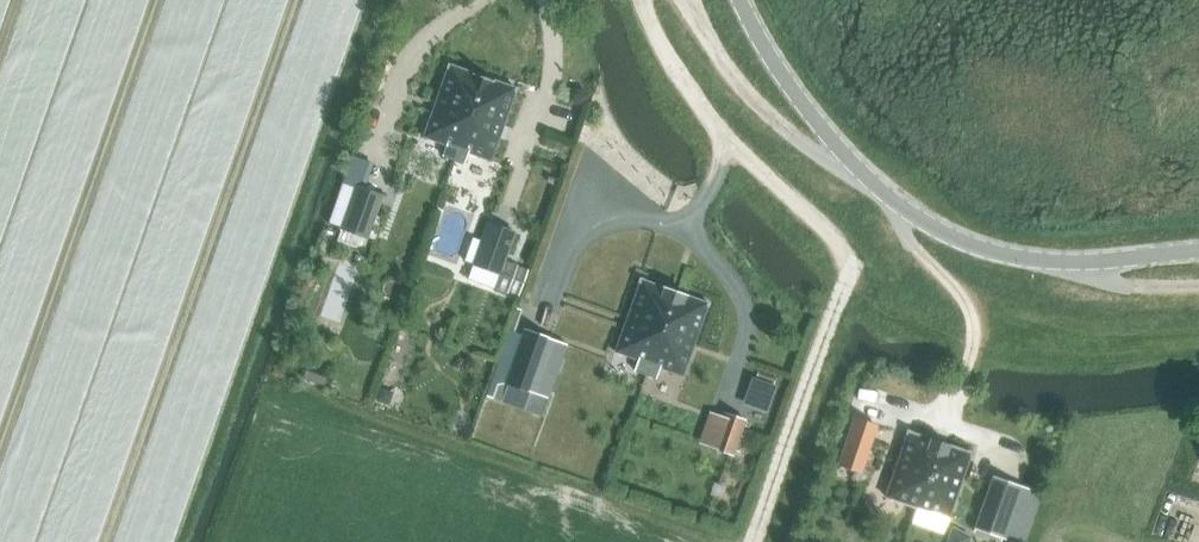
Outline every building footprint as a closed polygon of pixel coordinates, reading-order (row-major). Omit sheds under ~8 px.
[(461,141),(490,58),(456,46),(455,48),(456,48),(431,118),(453,126),(450,137),(461,141)] [(524,70),(490,58),(461,141),(472,145),(475,134),(498,142),(523,72),(524,70)] [(376,215),(383,196),(355,187),(341,228),(360,234),(367,212),(376,215)] [(515,233),(488,223),(483,236),(492,239),(482,267),(501,273),(515,233)] [(646,374),(675,291),(641,279),(640,281),(641,281),(616,351),(639,359),(635,370),(646,374)] [(709,303),(675,291),(646,374),(657,377),(660,367),(683,375),(708,305),(709,303)] [(506,383),(533,393),(552,339),(525,329),(506,383)] [(726,412),(713,448),(733,455),(746,419),(726,412)] [(855,418),(839,464),(862,472),(877,426),(855,418)] [(885,497),(948,519),(971,453),(908,431),(885,497)] [(975,528),(1004,538),(1022,488),(992,477),(975,528)]
